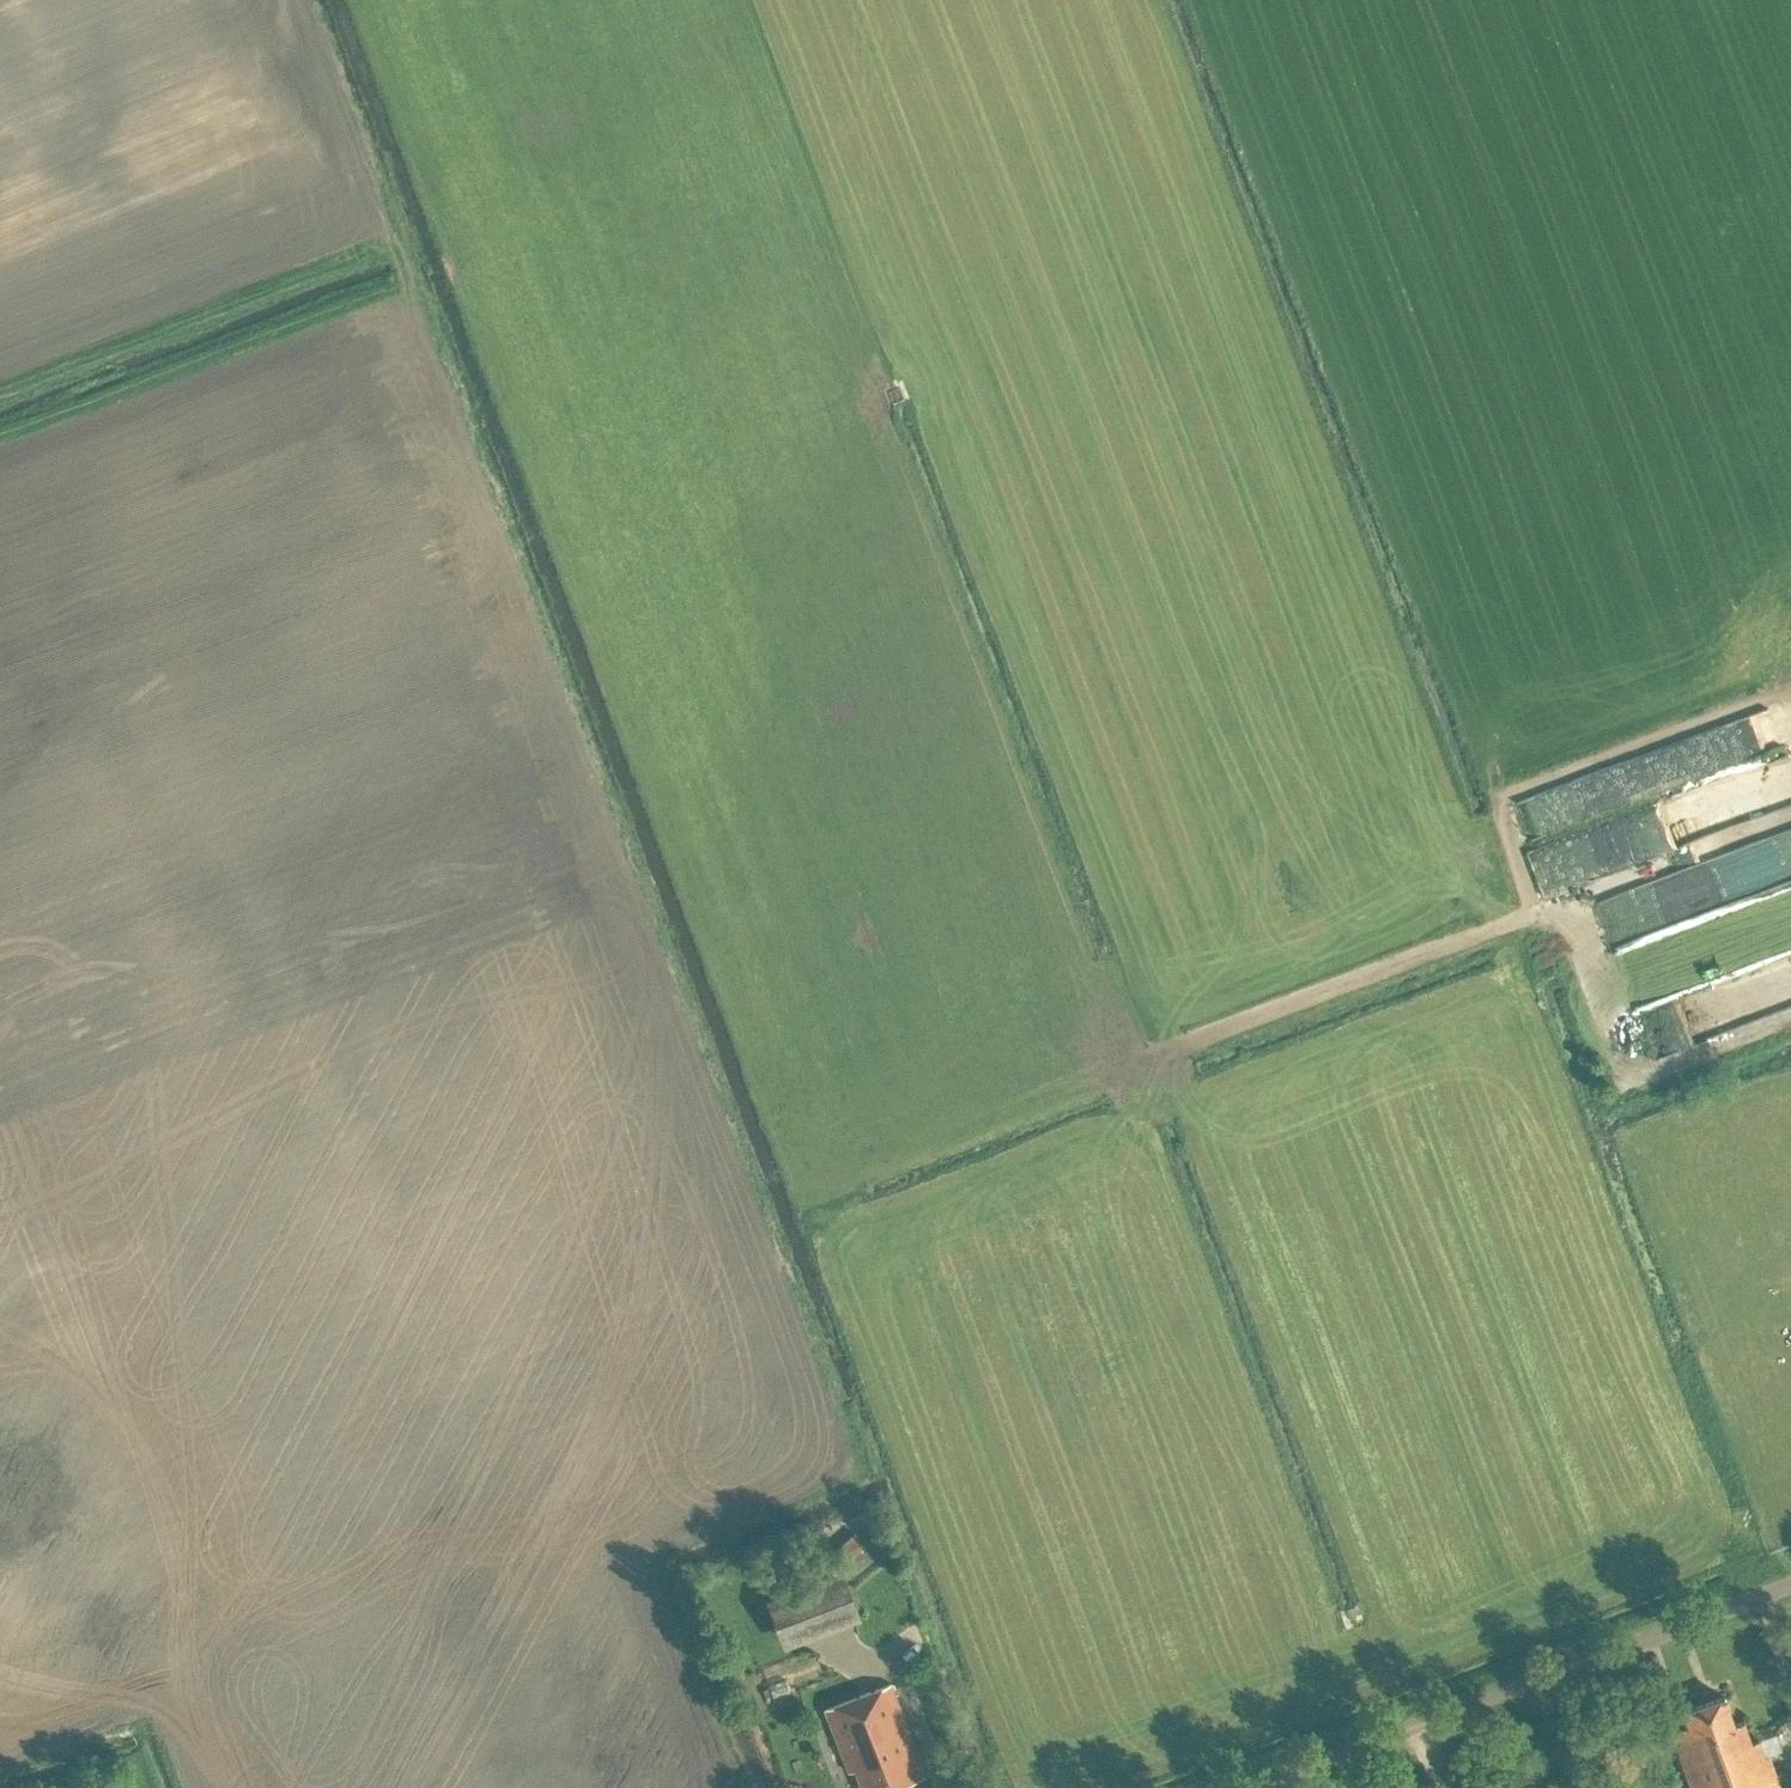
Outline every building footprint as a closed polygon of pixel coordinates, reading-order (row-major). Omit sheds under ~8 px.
[(1517,798),(1532,834),(1574,818),(1560,781),(1517,798)] [(1547,894),(1676,846),(1658,799),(1529,847),(1547,894)] [(1620,946),(1680,921),(1659,873),(1600,898),(1620,946)] [(851,1572),(877,1553),(858,1526),(832,1545),(851,1572)] [(863,1615),(845,1566),(767,1594),(784,1643),(863,1615)] [(926,1774),(926,1773),(925,1773),(891,1684),(892,1684),(891,1683),(825,1707),(850,1770),(856,1768),(863,1787),(889,1787),(926,1774)] [(1790,1747),(1790,1745),(1765,1756),(1758,1740),(1752,1742),(1744,1720),(1734,1723),(1724,1695),(1683,1710),(1688,1724),(1672,1730),(1693,1787),(1780,1787),(1768,1756),(1790,1747)]
